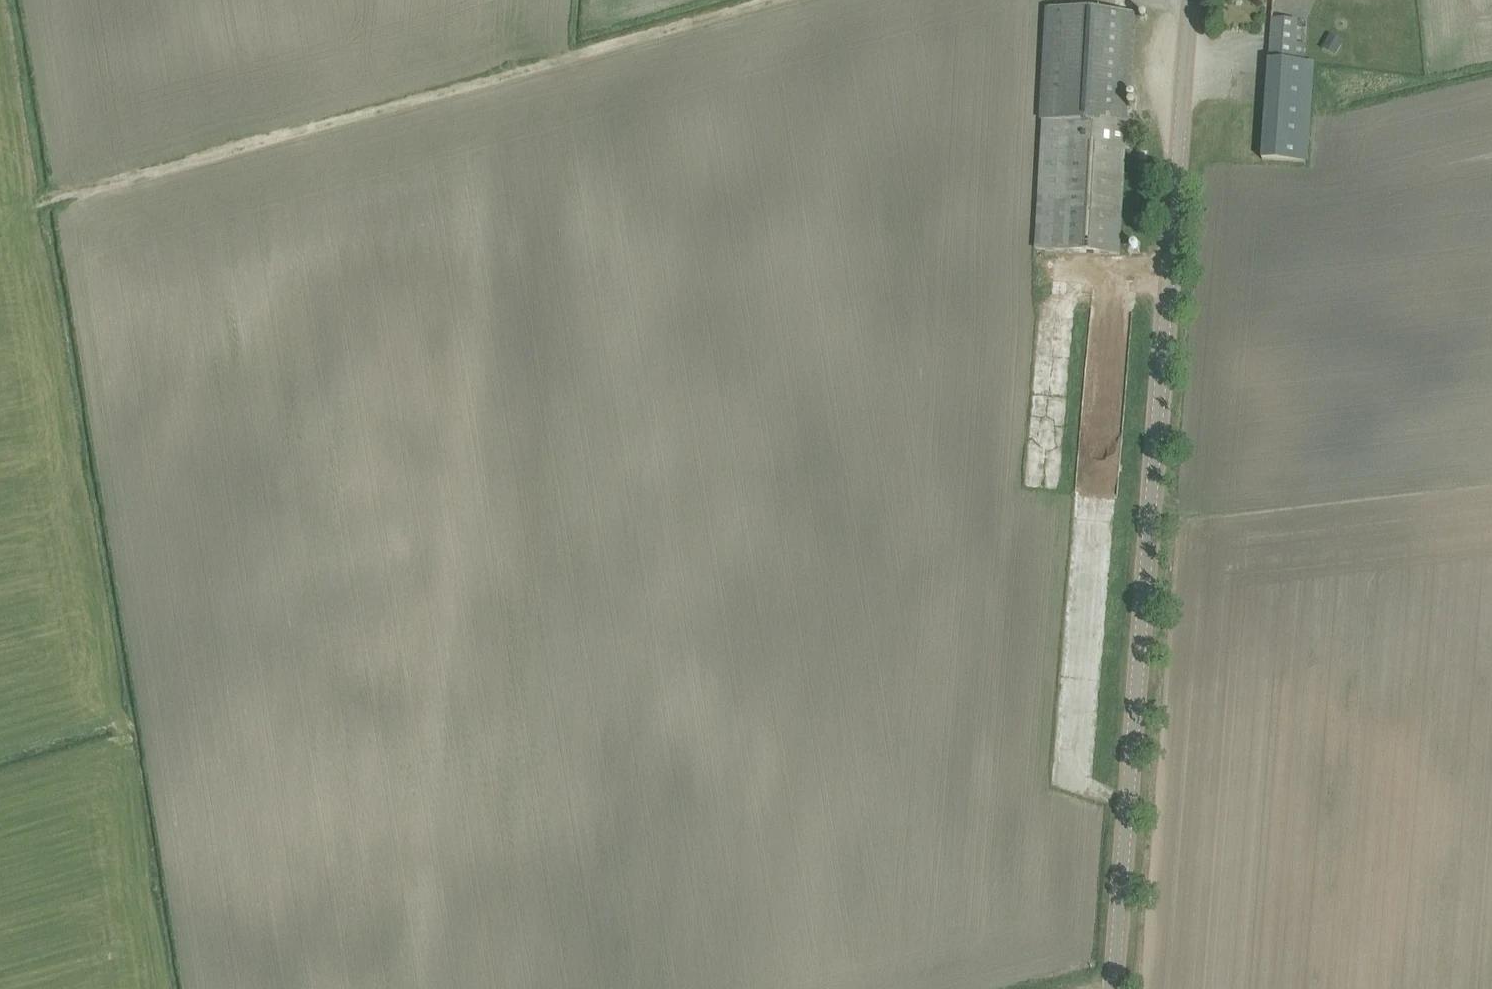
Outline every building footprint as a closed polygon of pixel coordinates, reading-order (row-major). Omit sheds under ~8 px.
[(1121,254),(1132,12),(1050,8),(1036,249),(1101,253),(1121,254)] [(1307,162),(1314,62),(1305,62),(1307,43),(1296,43),(1297,20),(1272,18),(1263,159),(1307,162)]
